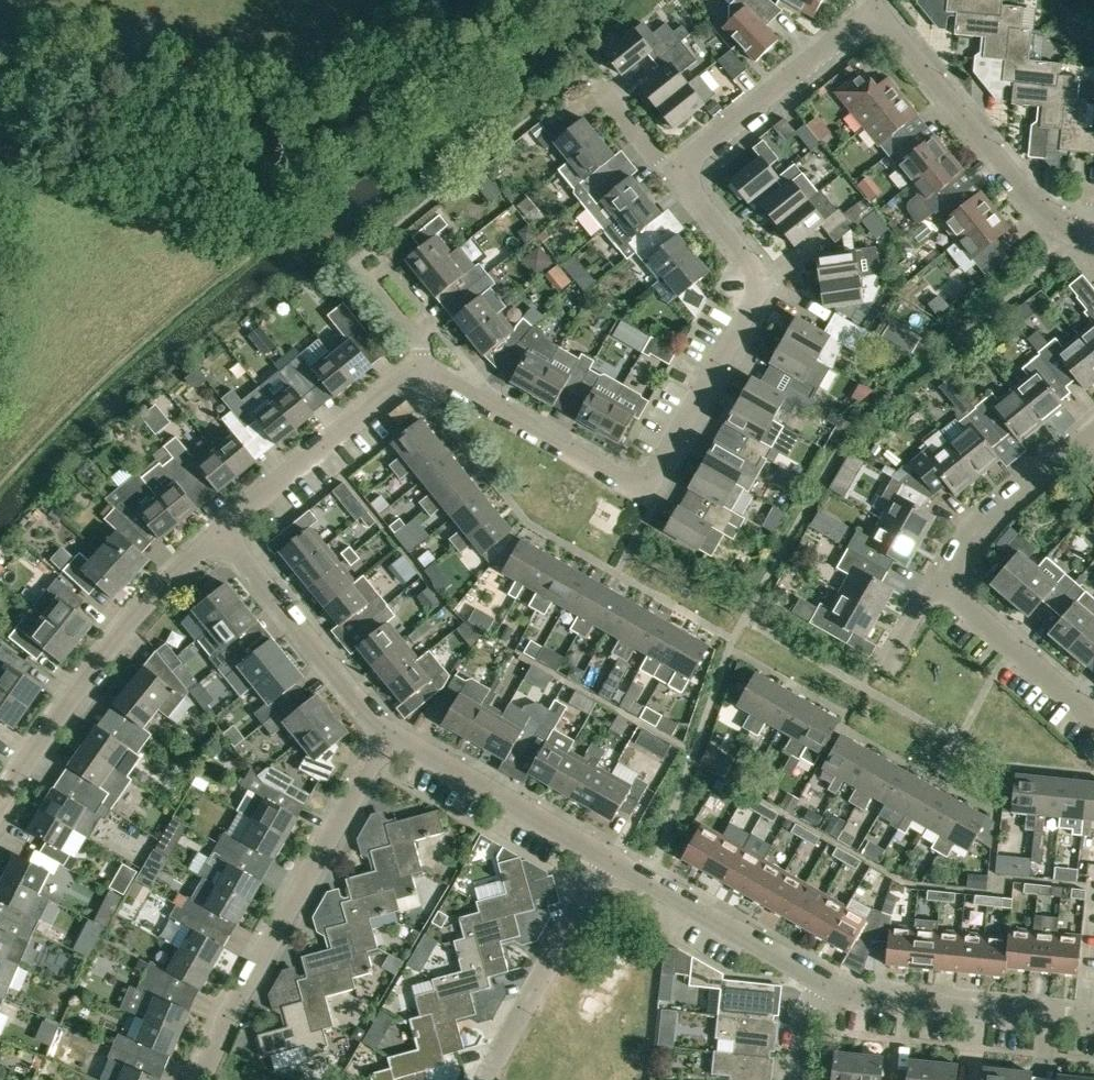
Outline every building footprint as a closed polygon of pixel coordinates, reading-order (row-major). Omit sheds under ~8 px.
[(771,0),(736,0),(730,6),(730,22),(724,28),(756,62),(779,41),(767,27),(769,24),(769,17),(780,7),(771,0)] [(815,17),(824,0),(784,0),(815,17)] [(1003,6),(1003,0),(934,0),(933,4),(948,6),(947,11),(958,13),(1001,17),(1003,6)] [(990,66),(1005,68),(1009,28),(1021,29),(1023,8),(1003,6),(1001,17),(958,13),(956,35),(986,38),(984,59),(990,60),(990,66)] [(635,30),(605,55),(622,75),(648,54),(656,63),(675,47),(682,42),(683,41),(690,35),(689,33),(683,26),(682,25),(675,31),(668,22),(644,41),(635,30)] [(1032,30),(1021,29),(1009,28),(1005,68),(990,66),(989,74),(1004,76),(1003,81),(1015,83),(1059,87),(1060,75),(1061,64),(1029,60),(1032,30)] [(642,89),(637,93),(649,108),(654,104),(658,109),(688,85),(695,79),(694,79),(694,78),(687,83),(680,75),(687,70),(690,67),(697,61),(682,42),(675,47),(656,63),(663,72),(642,89)] [(720,62),(734,80),(748,69),(733,51),(720,62)] [(1044,158),(1046,144),(1047,136),(1061,137),(1065,97),(1078,98),(1080,77),(1060,75),(1059,87),(1015,83),(1012,103),(1043,107),(1041,128),(1031,127),(1028,157),(1044,158)] [(688,85),(658,109),(664,116),(662,122),(667,129),(674,128),(674,129),(714,96),(708,88),(698,76),(694,79),(695,79),(688,85)] [(850,110),(864,128),(903,96),(889,78),(872,92),(863,81),(842,98),(851,109),(850,110)] [(918,114),(903,96),(864,128),(879,146),(881,145),(889,155),(909,139),(901,128),(918,114)] [(1060,151),(1093,155),(1093,131),(1086,130),(1088,99),(1078,98),(1065,97),(1061,137),(1047,136),(1046,144),(1060,145),(1060,151)] [(715,99),(705,108),(713,118),(723,109),(715,99)] [(570,162),(599,138),(583,119),(571,129),(563,119),(538,139),(547,149),(554,143),(570,162)] [(547,130),(541,122),(531,130),(537,136),(538,138),(547,130)] [(821,144),(805,124),(795,132),(811,152),(821,144)] [(918,149),(909,139),(889,155),(897,166),(896,167),(910,184),(949,153),(935,135),(918,149)] [(580,184),(588,194),(610,177),(602,167),(614,157),(599,138),(570,162),(559,170),(574,189),(580,184)] [(776,180),(778,178),(769,167),(774,162),(775,157),(763,141),(753,149),(761,159),(732,182),(748,203),(776,180)] [(964,171),(949,153),(910,184),(918,194),(911,199),(909,202),(909,206),(910,211),(911,214),(920,224),(935,213),(956,195),(947,185),(964,171)] [(496,164),(486,172),(494,181),(499,176),(500,168),(499,167),(496,164)] [(778,178),(776,180),(784,189),(763,206),(779,226),(819,193),(795,164),(778,178)] [(604,230),(646,196),(631,177),(618,187),(610,177),(588,194),(597,205),(594,207),(593,209),(592,212),(593,214),(605,228),(603,229),(604,230)] [(500,192),(492,182),(481,192),(490,202),(500,192)] [(819,193),(779,226),(795,246),(820,225),(828,234),(847,218),(840,208),(838,210),(822,191),(819,193)] [(964,205),(956,195),(935,213),(943,223),(942,224),(957,242),(996,210),(981,192),(964,205)] [(528,196),(518,205),(530,219),(540,211),(528,196)] [(627,242),(636,252),(657,235),(649,225),(661,215),(646,196),(604,230),(605,231),(606,230),(617,243),(619,245),(622,245),(625,244),(627,242)] [(987,276),(1007,259),(994,242),(1011,228),(996,210),(957,242),(972,260),(973,259),(987,276)] [(421,279),(453,254),(437,235),(449,226),(440,215),(412,237),(420,247),(405,259),(421,279)] [(855,227),(847,218),(828,234),(835,243),(855,227)] [(519,233),(526,243),(536,236),(529,226),(519,233)] [(665,244),(657,235),(636,252),(644,262),(648,259),(664,278),(693,254),(678,234),(665,244)] [(821,282),(859,277),(880,274),(878,274),(876,259),(857,262),(855,251),(817,257),(821,282)] [(468,273),(453,254),(421,279),(437,298),(452,285),(461,295),(488,273),(480,263),(468,273)] [(668,304),(679,296),(697,318),(707,298),(695,283),(708,272),(693,254),(664,278),(654,286),(668,304)] [(453,318),(468,337),(499,312),(484,293),(496,283),(488,273),(461,295),(469,305),(453,318)] [(880,274),(859,277),(821,282),(824,307),(872,301),(878,293),(876,283),(880,274)] [(1079,336),(1093,355),(1093,289),(1090,284),(1080,292),(1091,306),(1084,312),(1093,324),(1079,336)] [(938,315),(948,307),(939,295),(928,304),(938,315)] [(362,353),(376,342),(344,302),(336,308),(337,309),(344,303),(352,313),(337,324),(347,336),(329,351),(354,382),(373,366),(362,353)] [(515,331),(499,312),(468,337),(483,356),(500,343),(511,353),(534,327),(527,320),(515,331)] [(835,313),(830,323),(852,336),(857,325),(835,313)] [(818,359),(829,366),(831,367),(836,353),(836,352),(841,344),(863,357),(875,336),(857,325),(852,336),(830,323),(824,333),(797,318),(784,340),(818,359)] [(619,340),(627,325),(621,321),(613,336),(619,340)] [(533,395),(553,360),(560,347),(545,339),(546,334),(546,332),(545,331),(545,330),(544,329),(543,328),(542,327),(540,327),(539,326),(537,326),(536,327),(535,327),(534,327),(511,353),(522,364),(511,382),(533,395)] [(920,340),(909,334),(901,348),(912,354),(920,340)] [(646,335),(638,350),(643,353),(644,351),(651,338),(646,335)] [(1093,381),(1093,355),(1079,336),(1064,349),(1056,339),(1038,353),(1040,355),(1066,387),(1076,378),(1085,389),(1093,381)] [(670,365),(678,352),(652,337),(644,351),(670,365)] [(829,366),(818,359),(784,340),(771,362),(795,376),(789,386),(810,398),(821,379),(829,366)] [(560,347),(553,360),(533,395),(554,407),(567,385),(578,391),(590,370),(594,363),(583,358),(582,360),(560,347)] [(300,354),(290,363),(312,390),(322,382),(335,397),(354,382),(329,351),(310,366),(307,363),(300,354)] [(1029,377),(1014,389),(1042,423),(1064,405),(1060,401),(1071,393),(1066,387),(1040,355),(1022,369),(1029,377)] [(296,429),(315,414),(302,398),(312,390),(290,363),(280,371),(287,380),(289,383),(270,398),(296,429)] [(598,432),(618,397),(625,385),(605,373),(600,375),(590,370),(578,391),(589,397),(576,419),(598,432)] [(753,379),(740,400),(773,419),(781,406),(792,413),(797,405),(812,413),(818,402),(810,398),(789,386),(783,396),(753,379)] [(625,385),(618,397),(598,432),(619,444),(635,416),(640,419),(650,401),(642,397),(641,394),(625,385)] [(232,410),(254,438),(258,443),(268,435),(276,445),(296,429),(270,398),(260,386),(243,400),(233,389),(222,398),(232,410)] [(1020,441),(1042,423),(1014,389),(999,402),(993,394),(975,408),(976,409),(1001,440),(1012,432),(1020,441)] [(389,414),(399,426),(416,412),(407,400),(389,414)] [(773,419),(740,400),(727,423),(750,437),(745,446),(766,459),(785,426),(773,419)] [(939,430),(977,476),(999,458),(991,448),(1001,440),(976,409),(959,423),(954,418),(939,430)] [(229,427),(231,430),(212,445),(237,477),(256,461),(244,446),(254,438),(232,410),(221,419),(228,427),(229,427)] [(831,411),(828,415),(838,421),(841,416),(831,411)] [(395,472),(437,438),(422,419),(392,443),(401,455),(389,465),(395,472)] [(899,482),(930,499),(947,485),(955,494),(977,476),(939,430),(924,443),(928,448),(909,463),(915,470),(899,482)] [(164,446),(173,457),(194,483),(204,475),(218,492),(237,477),(212,445),(206,438),(188,453),(175,437),(164,446)] [(452,456),(437,438),(395,472),(401,479),(413,469),(422,481),(452,456)] [(755,480),(766,459),(745,446),(739,456),(715,443),(715,444),(710,441),(701,458),(706,460),(703,465),(736,484),(743,473),(755,480)] [(138,474),(154,493),(179,524),(198,508),(184,492),(194,483),(173,457),(164,446),(159,451),(159,457),(138,474)] [(851,453),(842,470),(855,477),(864,460),(851,453)] [(467,475),(452,456),(422,481),(431,492),(419,502),(425,509),(467,475)] [(703,465),(690,487),(714,501),(708,510),(730,523),(740,529),(746,519),(730,510),(743,488),(736,484),(703,465)] [(113,506),(115,508),(138,531),(147,523),(160,539),(179,524),(154,493),(138,474),(137,473),(117,489),(106,498),(113,506)] [(443,506),(452,518),(482,493),(467,475),(425,509),(431,516),(443,506)] [(923,510),(930,499),(899,482),(893,478),(882,497),(891,502),(881,519),(920,541),(934,516),(923,510)] [(346,482),(336,490),(344,500),(354,492),(346,482)] [(497,512),(482,493),(452,518),(461,529),(449,539),(455,546),(497,512)] [(371,505),(379,515),(390,506),(382,496),(371,505)] [(150,560),(142,552),(129,541),(138,531),(115,508),(105,519),(118,531),(99,552),(130,581),(150,560)] [(702,521),(679,508),(665,531),(710,556),(724,534),(734,540),(740,529),(730,523),(708,510),(702,521)] [(279,551),(295,571),(326,545),(311,527),(318,521),(310,510),(282,532),(290,543),(279,551)] [(368,511),(361,517),(369,527),(376,521),(368,511)] [(473,543),(483,555),(512,531),(497,512),(455,546),(461,553),(473,543)] [(839,542),(844,533),(815,517),(810,525),(839,542)] [(389,527),(394,534),(405,525),(399,519),(389,527)] [(906,566),(920,541),(881,519),(872,536),(858,528),(847,548),(848,548),(888,571),(895,560),(906,566)] [(991,584),(1010,600),(1037,568),(1028,560),(1037,549),(1018,533),(1001,553),(1011,561),(991,584)] [(516,599),(524,585),(544,552),(522,539),(503,573),(516,580),(508,594),(516,599)] [(310,589),(341,564),(326,545),(295,571),(310,589)] [(341,553),(346,560),(355,552),(350,546),(341,553)] [(849,575),(840,592),(879,614),(893,589),(882,583),(888,571),(848,548),(837,568),(849,575)] [(113,599),(130,581),(99,552),(90,562),(80,552),(63,570),(83,588),(91,579),(113,599)] [(360,559),(355,552),(346,560),(351,566),(360,559)] [(564,563),(544,552),(524,585),(537,592),(529,606),(537,610),(564,563)] [(582,574),(564,563),(537,610),(545,615),(553,601),(563,607),(582,574)] [(310,589),(325,607),(356,582),(341,564),(310,589)] [(1037,568),(1010,600),(1029,617),(1048,594),(1058,602),(1075,582),(1057,566),(1048,577),(1037,568)] [(578,634),(605,587),(582,574),(563,607),(578,616),(570,629),(578,634)] [(363,576),(356,582),(325,607),(340,627),(351,618),(360,628),(387,605),(363,576)] [(33,607),(77,643),(93,623),(69,605),(78,594),(57,578),(33,607)] [(1075,582),(1058,602),(1068,611),(1049,634),(1068,650),(1093,619),(1093,599),(1086,592),(1086,591),(1075,582)] [(209,630),(242,603),(226,584),(193,610),(209,630)] [(626,598),(605,587),(578,634),(586,638),(594,625),(607,632),(626,598)] [(785,587),(775,590),(779,602),(789,599),(785,587)] [(865,639),(879,614),(840,592),(830,609),(820,603),(809,623),(847,644),(853,632),(865,639)] [(612,653),(619,657),(646,610),(626,598),(607,632),(619,639),(612,653)] [(258,622),(242,603),(209,630),(223,646),(209,658),(218,668),(238,652),(232,643),(258,622)] [(357,647),(372,666),(403,641),(388,622),(396,616),(387,605),(360,628),(368,638),(357,647)] [(77,643),(33,607),(9,637),(30,654),(38,643),(61,662),(77,643)] [(646,610),(619,657),(627,662),(635,648),(648,655),(667,622),(646,610)] [(495,618),(486,613),(478,627),(488,632),(495,618)] [(1068,650),(1087,667),(1093,658),(1093,619),(1068,650)] [(504,622),(496,636),(506,642),(514,628),(504,622)] [(641,667),(654,674),(653,676),(661,681),(688,634),(667,622),(648,655),(641,667)] [(413,643),(422,635),(417,629),(408,636),(413,643)] [(670,683),(683,691),(709,646),(688,634),(661,681),(669,685),(670,683)] [(485,636),(480,644),(490,650),(495,643),(485,636)] [(241,696),(254,685),(287,659),(271,639),(245,660),(238,652),(218,668),(241,696)] [(372,666),(387,684),(418,659),(403,641),(372,666)] [(156,651),(165,661),(175,653),(166,642),(156,651)] [(0,650),(0,688),(28,708),(42,688),(18,670),(25,660),(4,645),(0,650)] [(429,650),(418,659),(387,684),(398,697),(403,703),(414,694),(422,705),(444,687),(450,676),(444,669),(429,650)] [(183,663),(175,653),(165,661),(170,668),(173,671),(183,663)] [(303,678),(287,659),(254,685),(268,702),(254,713),(263,724),(283,708),(277,699),(303,678)] [(183,663),(173,671),(187,688),(197,680),(183,663)] [(552,677),(532,665),(525,679),(545,690),(552,677)] [(187,688),(173,671),(170,668),(169,668),(160,679),(144,666),(128,685),(158,709),(170,718),(186,700),(182,697),(188,689),(187,688)] [(756,672),(737,706),(750,713),(742,727),(750,732),(777,684),(756,672)] [(611,673),(599,694),(610,700),(622,679),(611,673)] [(455,675),(438,706),(449,712),(442,724),(463,737),(489,690),(471,679),(467,681),(455,675)] [(489,690),(463,737),(484,748),(504,714),(490,706),(493,700),(503,683),(496,679),(489,690)] [(797,696),(777,684),(750,732),(758,736),(766,722),(778,729),(797,696)] [(143,727),(158,709),(128,685),(113,704),(130,717),(122,727),(144,744),(152,734),(143,727)] [(14,728),(28,708),(0,688),(0,719),(14,728)] [(576,691),(569,704),(589,715),(596,702),(576,691)] [(290,716),(283,708),(263,724),(272,735),(286,724),(299,741),(332,714),(317,695),(290,716)] [(819,708),(797,696),(778,729),(791,737),(783,751),(791,755),(819,708)] [(541,724),(524,755),(535,761),(528,773),(529,774),(530,774),(549,785),(569,751),(574,742),(553,730),(567,706),(555,699),(548,711),(541,724)] [(635,701),(629,711),(640,717),(646,707),(635,701)] [(504,714),(484,748),(503,759),(504,760),(505,760),(512,748),(524,755),(541,724),(548,711),(536,704),(523,707),(522,709),(510,703),(504,714)] [(646,707),(640,717),(657,726),(663,715),(646,705),(646,707)] [(814,765),(835,728),(840,720),(819,708),(791,755),(799,760),(801,757),(814,765)] [(340,747),(336,743),(348,734),(332,714),(299,741),(309,753),(300,769),(320,781),(321,780),(328,780),(336,767),(332,761),(340,747)] [(96,725),(82,745),(126,776),(141,756),(137,754),(144,744),(122,727),(114,738),(96,725)] [(648,750),(655,737),(642,730),(635,743),(648,750)] [(836,794),(844,780),(863,747),(841,735),(822,768),(836,776),(828,790),(836,794)] [(592,743),(586,753),(593,757),(599,747),(592,743)] [(79,788),(102,803),(107,807),(111,809),(132,780),(126,776),(82,745),(68,765),(86,778),(79,788)] [(590,762),(570,797),(591,809),(610,774),(597,766),(600,761),(606,751),(599,747),(593,757),(590,762)] [(883,759),(863,747),(844,780),(856,788),(849,801),(856,806),(883,759)] [(569,751),(549,785),(570,797),(590,762),(583,759),(569,751)] [(720,755),(713,768),(725,774),(732,761),(720,755)] [(904,771),(883,759),(856,806),(864,810),(872,797),(885,804),(904,771)] [(286,839),(298,818),(272,803),(279,791),(263,782),(252,769),(242,786),(249,790),(237,811),(253,820),(286,839)] [(904,771),(885,804),(898,811),(890,825),(898,829),(925,782),(904,771)] [(610,774),(591,809),(612,821),(619,809),(630,815),(648,784),(638,779),(636,778),(631,786),(610,774)] [(1025,829),(1034,830),(1040,776),(1015,774),(1011,812),(1027,814),(1025,829)] [(1066,779),(1040,776),(1034,830),(1031,861),(1042,863),(1045,832),(1043,831),(1045,816),(1062,817),(1066,779)] [(278,791),(305,806),(311,795),(285,779),(278,791)] [(1087,781),(1066,779),(1062,817),(1074,819),(1072,834),(1081,835),(1087,781)] [(1087,781),(1081,835),(1090,836),(1092,820),(1093,821),(1093,782),(1087,781)] [(946,794),(925,782),(898,829),(906,834),(913,820),(927,828),(946,794)] [(737,790),(724,783),(720,792),(732,799),(737,790)] [(95,814),(102,803),(79,788),(72,800),(53,788),(40,809),(73,829),(86,808),(95,814)] [(788,792),(780,806),(792,813),(800,799),(788,792)] [(966,806),(946,794),(927,828),(939,834),(931,848),(939,853),(966,806)] [(749,808),(761,815),(766,807),(754,800),(749,808)] [(966,806),(939,853),(947,857),(955,843),(968,851),(987,818),(966,806)] [(774,822),(778,814),(766,807),(761,815),(774,822)] [(809,808),(803,818),(817,826),(822,815),(809,808)] [(46,841),(39,852),(60,863),(63,866),(73,871),(79,860),(70,855),(61,849),(73,829),(40,809),(28,830),(46,841)] [(388,832),(380,835),(383,847),(392,845),(400,876),(412,873),(412,874),(422,871),(414,840),(444,832),(438,810),(386,824),(388,832)] [(834,814),(825,830),(838,837),(847,822),(834,814)] [(274,860),(286,839),(253,820),(241,841),(224,831),(218,843),(242,856),(248,845),(274,860)] [(791,832),(803,839),(808,831),(795,823),(791,832)] [(682,858),(703,870),(722,836),(701,824),(682,858)] [(839,840),(849,846),(854,836),(843,830),(837,839),(839,840)] [(819,837),(808,831),(803,839),(815,846),(819,837)] [(380,835),(372,837),(375,849),(370,850),(376,870),(346,879),(351,899),(351,900),(393,889),(396,900),(397,900),(417,894),(412,874),(412,873),(400,876),(392,845),(383,847),(380,835)] [(722,836),(703,870),(724,882),(743,848),(722,836)] [(869,840),(861,853),(878,863),(885,850),(869,840)] [(242,856),(218,843),(199,875),(203,877),(216,885),(250,904),(262,882),(236,868),(242,856)] [(516,923),(529,920),(527,912),(560,902),(553,875),(549,876),(547,872),(526,861),(521,861),(520,857),(503,847),(497,858),(503,880),(475,888),(479,900),(476,901),(479,912),(480,912),(483,923),(514,915),(516,923)] [(832,855),(844,862),(849,854),(837,847),(832,855)] [(724,882),(744,894),(764,860),(743,848),(724,882)] [(39,852),(36,850),(30,861),(15,854),(4,876),(39,893),(49,872),(54,874),(60,863),(39,852)] [(156,852),(150,863),(162,869),(168,858),(156,852)] [(861,861),(849,854),(844,862),(856,869),(861,861)] [(1004,856),(996,855),(995,873),(1003,873),(1004,856)] [(744,894),(765,906),(785,872),(764,860),(744,894)] [(1021,875),(1029,876),(1031,861),(1023,861),(1021,875)] [(1065,880),(1066,867),(1055,866),(1053,879),(1065,880)] [(788,919),(807,884),(785,872),(765,906),(788,919)] [(0,916),(26,928),(32,917),(28,914),(39,893),(4,876),(0,884),(0,901),(7,905),(0,916)] [(188,896),(181,907),(181,908),(205,921),(212,910),(238,925),(250,904),(216,885),(203,877),(191,898),(188,896)] [(1023,893),(1037,894),(1038,885),(1024,883),(1023,893)] [(788,919),(807,929),(826,895),(807,884),(788,919)] [(1052,886),(1038,885),(1037,894),(1051,896),(1052,886)] [(1070,898),(1085,899),(1086,890),(1071,888),(1070,898)] [(400,910),(397,900),(396,900),(393,889),(351,900),(351,899),(341,902),(343,910),(336,912),(339,925),(348,923),(356,954),(367,951),(368,951),(378,948),(370,918),(400,910)] [(926,900),(940,901),(941,891),(927,890),(926,900)] [(955,893),(941,891),(940,901),(954,903),(955,893)] [(807,929),(827,941),(846,907),(826,895),(807,929)] [(974,905),(988,906),(989,896),(975,895),(974,905)] [(1003,898),(989,896),(988,906),(1002,907),(1003,898)] [(116,910),(103,904),(94,921),(107,928),(116,910)] [(199,933),(205,921),(181,908),(181,907),(176,904),(170,917),(191,929),(179,950),(213,969),(225,947),(199,933)] [(866,918),(846,907),(827,941),(848,953),(859,933),(872,941),(882,912),(872,908),(866,918)] [(449,916),(439,910),(431,922),(442,928),(449,916)] [(352,978),(353,977),(373,972),(368,951),(367,951),(356,954),(348,923),(339,925),(336,912),(327,915),(331,927),(326,928),(332,948),(301,957),(306,974),(307,977),(307,978),(349,967),(352,978)] [(480,912),(479,912),(459,917),(464,938),(465,939),(476,936),(487,977),(488,977),(509,971),(501,941),(521,936),(519,931),(531,928),(529,920),(516,923),(514,915),(483,923),(480,912)] [(885,964),(912,967),(916,928),(890,925),(892,915),(882,912),(872,941),(888,943),(885,964)] [(0,916),(0,917),(0,956),(6,959),(15,937),(21,939),(26,928),(0,916)] [(89,958),(104,928),(89,920),(74,950),(89,958)] [(940,930),(916,928),(912,967),(936,969),(940,930)] [(1009,937),(1006,967),(1030,970),(1034,930),(1009,928),(1008,937),(1009,937)] [(936,969),(960,972),(964,933),(940,930),(936,969)] [(1030,970),(1053,972),(1057,933),(1034,930),(1030,970)] [(960,972),(984,974),(988,935),(964,933),(960,972)] [(1081,935),(1057,933),(1053,972),(1077,974),(1081,935)] [(1005,976),(1006,967),(1009,937),(1008,937),(988,935),(984,974),(1005,976)] [(454,941),(454,943),(462,971),(432,979),(435,990),(436,989),(439,1001),(470,992),(472,1001),(485,997),(483,991),(491,989),(488,977),(487,977),(476,936),(465,939),(464,938),(454,941)] [(677,947),(663,945),(660,974),(676,975),(676,974),(678,947),(677,947)] [(168,987),(175,975),(201,990),(213,969),(179,950),(167,970),(151,961),(149,963),(139,958),(134,967),(144,973),(143,975),(168,987)] [(5,999),(20,965),(6,959),(0,956),(0,997),(5,999)] [(776,999),(777,985),(765,984),(735,981),(723,979),(723,974),(692,956),(690,976),(689,986),(710,988),(720,989),(719,1003),(737,1005),(735,1017),(774,1021),(774,1014),(776,999)] [(307,978),(307,977),(297,980),(299,988),(291,990),(295,1003),(303,1001),(312,1032),(323,1029),(334,1026),(326,996),(356,988),(353,977),(352,978),(349,967),(307,978)] [(659,987),(674,989),(676,975),(660,974),(659,987)] [(145,1018),(181,1034),(190,1011),(163,999),(168,987),(143,975),(137,989),(145,992),(135,1014),(145,1018)] [(436,989),(435,990),(415,995),(420,1016),(431,1013),(443,1055),(452,1053),(464,1049),(456,1019),(476,1014),(475,1009),(487,1005),(485,997),(472,1001),(470,992),(439,1001),(436,989)] [(329,1050),(323,1029),(312,1032),(303,1001),(295,1003),(291,990),(283,993),(287,1005),(282,1006),(287,1026),(257,1034),(264,1057),(304,1045),(307,1056),(329,1050)] [(660,1021),(676,1023),(677,1011),(662,1009),(660,1021)] [(441,1076),(442,1079),(451,1079),(459,1078),(452,1053),(443,1055),(431,1013),(420,1016),(410,1019),(410,1021),(418,1049),(388,1057),(391,1068),(394,1079),(425,1071),(428,1079),(441,1076)] [(717,1051),(732,1052),(732,1053),(757,1056),(770,1058),(774,1021),(735,1017),(718,1015),(715,1038),(718,1039),(717,1051)] [(45,1022),(57,1027),(59,1023),(46,1018),(45,1022)] [(171,1056),(181,1034),(145,1018),(136,1041),(118,1033),(113,1045),(139,1056),(144,1044),(171,1056)] [(113,1045),(108,1058),(125,1065),(119,1079),(161,1079),(133,1068),(139,1056),(113,1045)] [(757,1056),(732,1053),(732,1052),(717,1051),(714,1051),(711,1074),(729,1076),(729,1079),(767,1079),(768,1070),(755,1069),(757,1056)] [(859,1054),(835,1052),(832,1077),(819,1076),(818,1079),(856,1079),(859,1054)] [(33,1062),(32,1066),(40,1070),(45,1057),(37,1054),(33,1062)] [(859,1054),(856,1079),(880,1079),(883,1057),(859,1054)] [(933,1062),(909,1059),(907,1079),(931,1079),(933,1062)] [(957,1064),(933,1062),(931,1079),(955,1079),(957,1064)] [(1007,1069),(983,1067),(982,1079),(1006,1079),(1007,1069)] [(441,1076),(428,1079),(425,1071),(394,1079),(391,1068),(370,1073),(372,1079),(442,1079),(441,1076)] [(1031,1072),(1007,1069),(1006,1079),(1031,1079),(1031,1072)]
